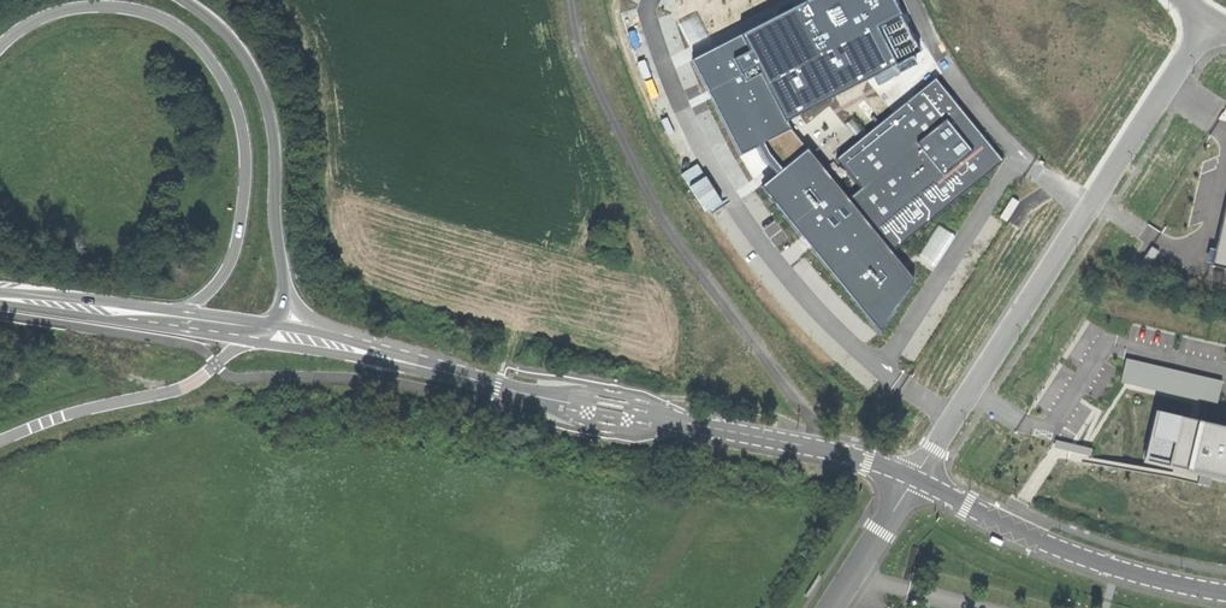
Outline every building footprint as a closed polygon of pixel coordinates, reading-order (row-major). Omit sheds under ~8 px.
[(861,189),(848,199),(892,252),(1003,162),(936,79),(837,159),(861,189)] [(808,149),(761,186),(880,332),(914,280),(903,267),(892,252),(848,199),(808,149)] [(1214,264),(1225,266),(1225,210),(1214,264)] [(1221,380),(1123,358),(1118,382),(1215,404),(1221,380)] [(1145,462),(1211,478),(1225,481),(1225,428),(1193,420),(1156,411),(1145,462)] [(1004,543),(1005,541),(994,535),(991,539),(999,544),(1002,545),(1004,543)]
